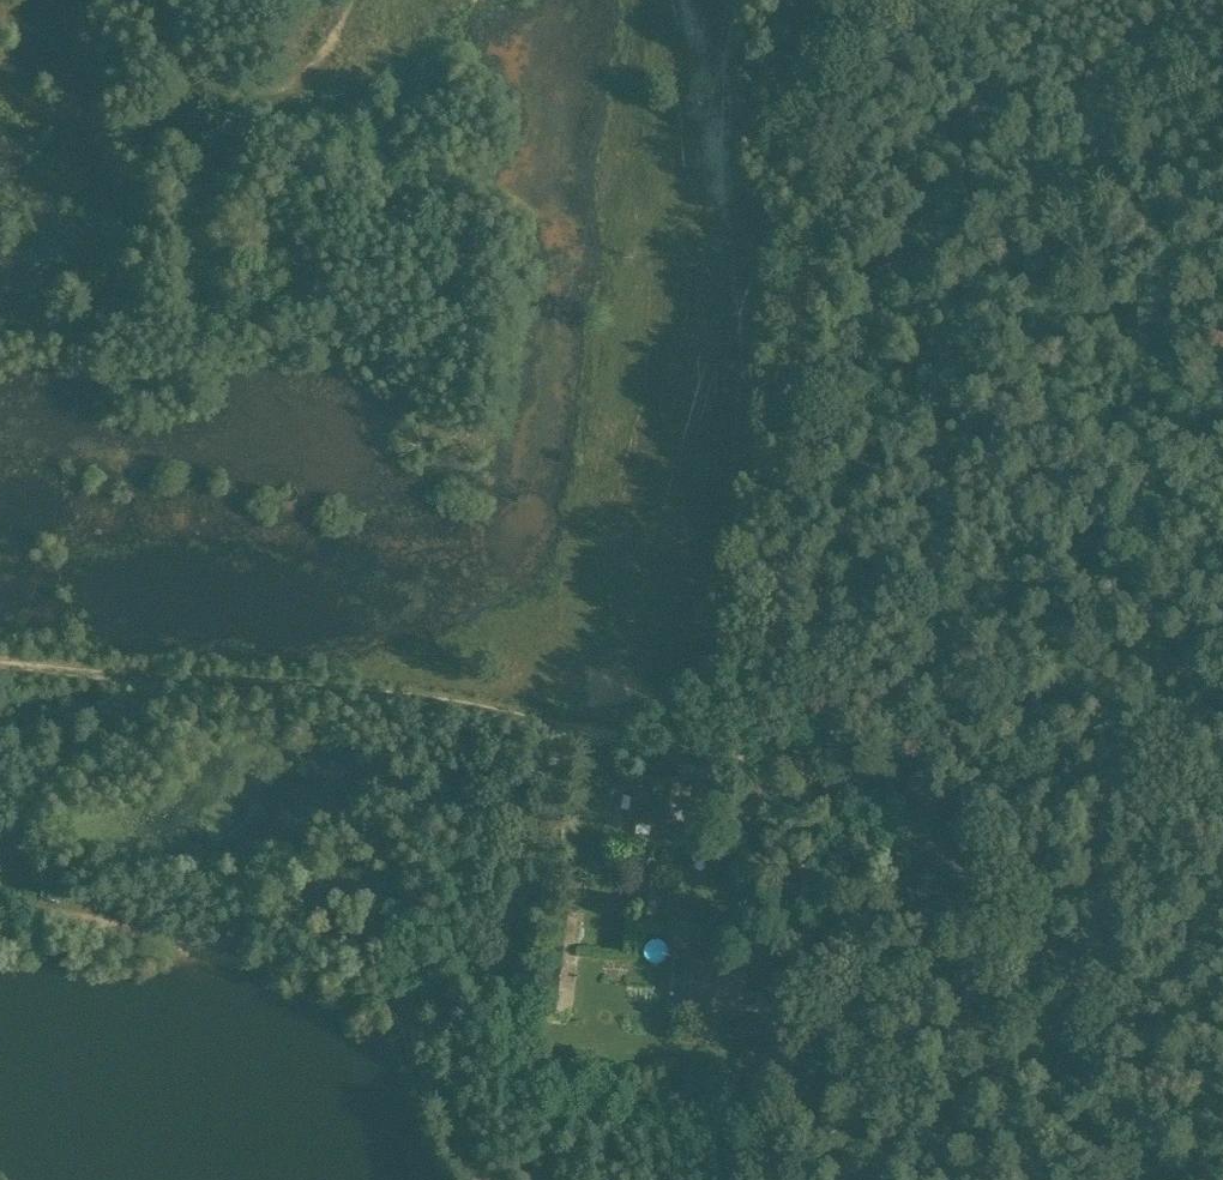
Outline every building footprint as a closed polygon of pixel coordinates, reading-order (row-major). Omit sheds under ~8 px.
[(635,774),(630,819),(684,826),(690,781),(635,774)] [(662,916),(667,877),(643,874),(638,913),(662,916)] [(558,909),(553,949),(581,952),(586,913),(558,909)] [(581,952),(553,949),(546,1007),(574,1011),(581,952)] [(693,955),(686,1008),(746,1016),(753,962),(693,955)]
